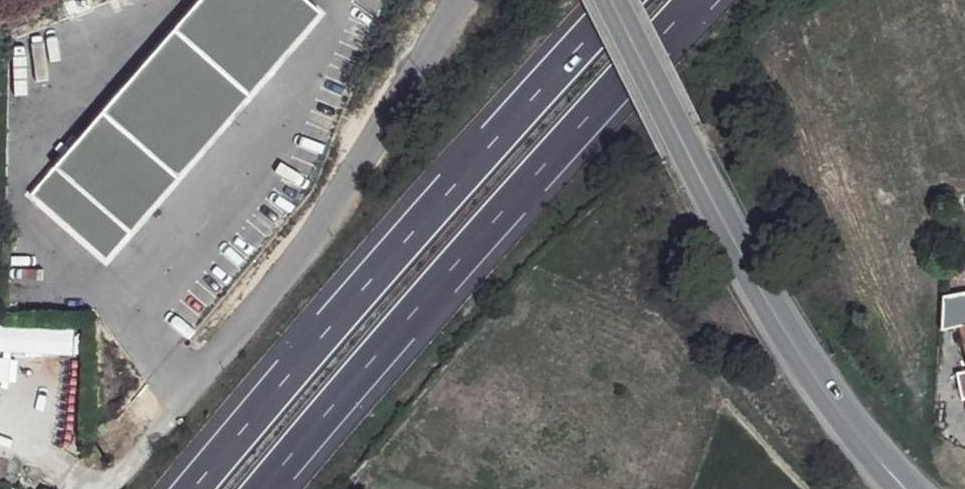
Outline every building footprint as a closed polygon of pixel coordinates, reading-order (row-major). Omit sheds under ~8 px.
[(27,197),(107,267),(327,16),(308,0),(199,0),(27,197)] [(942,298),(941,330),(962,329),(964,362),(964,294),(942,298)] [(71,354),(71,328),(0,328),(0,354),(71,354)] [(956,375),(962,401),(964,399),(964,373),(956,375)]
